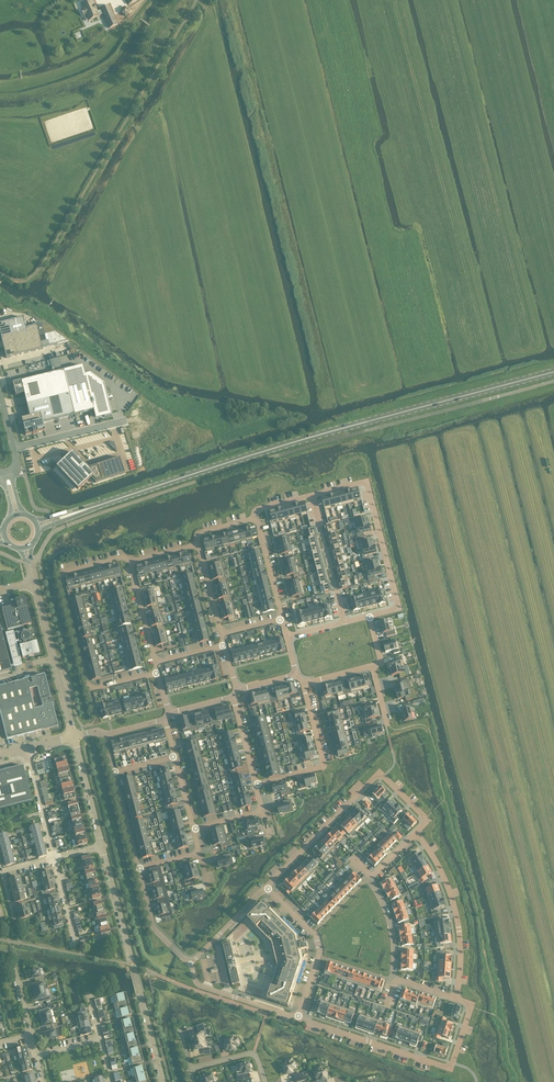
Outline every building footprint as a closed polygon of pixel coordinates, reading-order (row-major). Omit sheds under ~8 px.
[(81,5),(83,9),(83,10),(82,11),(81,11),(84,17),(87,16),(89,22),(100,17),(99,16),(103,14),(109,29),(118,25),(109,6),(101,10),(98,12),(92,0),(81,5)] [(125,7),(121,12),(126,17),(128,14),(130,11),(128,10),(125,7)] [(0,324),(0,334),(6,358),(67,342),(42,324),(25,328),(23,318),(0,324)] [(21,381),(12,383),(15,394),(24,392),(30,417),(21,419),(25,435),(44,431),(42,424),(93,411),(96,419),(111,415),(103,384),(89,374),(85,376),(82,366),(21,382),(21,381)] [(72,454),(57,468),(77,489),(89,477),(95,483),(124,473),(119,458),(86,469),(72,454)] [(357,489),(351,491),(354,503),(360,501),(359,497),(360,497),(359,495),(358,495),(357,489)] [(351,491),(345,492),(348,504),(354,503),(351,491)] [(345,492),(339,494),(342,506),(348,504),(345,492)] [(339,494),(334,495),(337,507),(342,506),(339,494)] [(334,495),(328,497),(331,509),(337,507),(334,495)] [(328,497),(322,498),(325,510),(331,509),(328,497)] [(305,503),(299,504),(302,516),(308,515),(305,503)] [(299,504),(293,506),(296,518),(296,515),(301,514),(301,516),(302,516),(299,504)] [(293,506),(287,507),(290,519),(296,518),(293,506)] [(287,507),(281,509),(284,521),(290,519),(287,507)] [(281,509),(276,510),(279,522),(284,521),(281,509)] [(276,510),(270,512),(271,517),(270,517),(271,520),(272,520),(273,524),(279,522),(276,510)] [(359,517),(353,519),(355,529),(369,525),(367,519),(360,521),(359,517)] [(332,524),(324,526),(326,534),(336,531),(334,532),(332,524)] [(369,525),(355,529),(358,538),(364,537),(363,534),(371,532),(369,525)] [(256,527),(250,528),(252,538),(258,536),(256,527)] [(250,528),(244,530),(247,542),(253,540),(252,538),(250,528)] [(316,528),(308,530),(310,538),(308,538),(318,536),(316,528)] [(244,530),(238,531),(241,543),(241,542),(246,541),(247,542),(244,530)] [(238,531),(232,533),(235,545),(241,543),(238,531)] [(336,531),(326,534),(328,534),(330,541),(338,539),(336,531)] [(232,533),(227,534),(230,546),(235,545),(232,533)] [(227,534),(221,536),(224,548),(230,546),(227,534)] [(283,541),(278,542),(279,548),(291,545),(288,535),(282,536),(283,541)] [(221,536),(215,537),(217,547),(223,545),(224,548),(221,536)] [(318,536),(308,538),(310,546),(318,544),(316,537),(318,536)] [(215,537),(209,539),(212,551),(213,551),(212,548),(217,547),(215,537)] [(209,539),(203,540),(207,552),(212,551),(209,539)] [(338,539),(330,541),(332,549),(340,547),(338,539)] [(365,539),(358,540),(361,550),(375,547),(375,546),(374,547),(372,540),(365,542),(365,539)] [(318,544),(310,546),(312,554),(320,552),(318,544)] [(291,545),(279,548),(281,555),(284,554),(285,556),(293,554),(291,545)] [(340,547),(332,549),(334,557),(342,555),(340,547)] [(375,547),(361,550),(363,560),(370,558),(369,555),(376,553),(375,547)] [(261,556),(259,550),(248,553),(249,559),(261,556)] [(320,552),(312,554),(314,562),(322,560),(320,552)] [(189,553),(183,555),(186,567),(192,565),(189,553)] [(183,555),(177,556),(180,568),(186,567),(183,555)] [(342,555),(334,557),(336,565),(344,563),(342,555)] [(177,556),(171,558),(174,570),(175,570),(174,567),(179,566),(180,568),(177,556)] [(250,564),(262,561),(261,556),(249,559),(250,559),(252,564),(250,564)] [(171,558),(166,559),(168,570),(169,571),(174,570),(171,558)] [(287,562),(283,563),(285,569),(296,566),(294,558),(286,560),(287,562)] [(166,559),(160,561),(162,570),(163,572),(168,570),(166,559)] [(322,560),(314,562),(316,570),(324,568),(322,560)] [(370,560),(364,562),(366,571),(380,568),(379,568),(378,561),(371,563),(370,560)] [(160,561),(154,562),(156,572),(162,570),(160,561)] [(224,571),(222,561),(214,563),(215,566),(211,567),(212,574),(224,571)] [(264,567),(262,561),(250,564),(252,570),(264,567)] [(154,562),(148,564),(151,573),(156,572),(154,562)] [(344,563),(336,565),(338,573),(346,571),(344,563)] [(145,565),(142,565),(145,577),(146,577),(145,575),(151,573),(148,564),(145,565)] [(121,577),(119,567),(118,565),(112,567),(115,578),(121,577)] [(142,565),(137,567),(140,579),(145,577),(142,565)] [(296,566),(285,569),(286,576),(293,574),(294,577),(300,575),(298,566),(296,566)] [(109,580),(115,578),(112,567),(107,568),(109,579),(109,580)] [(253,575),(265,572),(264,567),(252,570),(253,575)] [(109,579),(107,568),(101,570),(103,580),(104,580),(109,579)] [(324,568),(316,570),(318,578),(326,576),(324,568)] [(380,568),(366,571),(369,581),(375,579),(374,576),(382,574),(380,568)] [(104,580),(103,580),(101,570),(95,571),(98,583),(104,581),(104,580)] [(92,584),(98,583),(95,571),(89,573),(92,584)] [(227,580),(224,571),(212,574),(214,580),(218,579),(219,582),(227,580)] [(340,580),(338,581),(348,578),(346,571),(338,573),(340,580)] [(266,578),(265,572),(253,575),(255,581),(256,580),(266,578)] [(86,586),(92,584),(89,573),(83,574),(86,585),(86,586)] [(81,586),(86,585),(83,574),(78,576),(80,586),(81,586)] [(194,580),(192,575),(180,578),(182,583),(194,580)] [(80,586),(78,576),(72,577),(75,589),(81,587),(81,586),(80,586)] [(326,576),(318,578),(320,585),(330,583),(328,583),(326,576)] [(69,590),(75,589),(72,577),(66,579),(67,583),(66,583),(67,586),(68,585),(69,590)] [(268,583),(266,578),(256,580),(257,586),(256,586),(268,583)] [(348,578),(338,581),(341,589),(348,587),(346,579),(348,579),(348,578)] [(295,583),(289,584),(290,591),(303,588),(301,581),(299,582),(298,579),(295,580),(295,583)] [(195,586),(194,580),(182,583),(183,589),(195,586)] [(229,590),(227,580),(219,582),(220,586),(216,587),(217,593),(229,590)] [(269,589),(268,583),(256,586),(257,592),(269,589)] [(330,583),(320,585),(321,586),(323,585),(325,593),(332,591),(330,583)] [(196,591),(195,586),(183,589),(184,594),(196,591)] [(156,598),(154,588),(147,590),(148,593),(144,595),(145,601),(158,598),(156,598)] [(303,588),(290,591),(292,597),(299,595),(299,598),(303,597),(302,595),(305,594),(303,588)] [(110,598),(123,595),(122,589),(109,592),(110,598)] [(271,594),(269,589),(257,592),(259,597),(271,594)] [(382,589),(375,591),(379,605),(385,603),(382,589)] [(232,600),(229,590),(217,593),(219,599),(223,598),(224,602),(230,600),(232,600)] [(198,597),(196,591),(184,594),(185,595),(186,594),(187,599),(198,597)] [(375,591),(369,592),(372,606),(379,604),(379,605),(375,591)] [(369,592),(363,594),(366,607),(372,606),(369,592)] [(272,599),(271,594),(259,597),(260,602),(272,599)] [(363,594),(356,595),(360,609),(366,607),(363,594)] [(112,604),(125,601),(123,595),(110,598),(112,604)] [(356,595),(350,597),(354,611),(360,609),(356,595)] [(2,609),(4,615),(7,630),(26,625),(31,624),(24,597),(20,598),(17,599),(15,600),(16,605),(2,609)] [(81,598),(72,600),(73,606),(82,603),(85,603),(83,597),(81,598)] [(199,602),(198,597),(187,599),(186,600),(187,605),(199,602)] [(160,608),(158,598),(145,601),(147,607),(152,606),(152,610),(159,608),(160,608)] [(273,605),(272,599),(260,602),(262,608),(273,605)] [(234,610),(233,603),(231,604),(230,600),(224,602),(225,605),(221,606),(222,613),(234,610)] [(113,610),(126,606),(125,601),(112,604),(113,610)] [(201,608),(199,602),(187,605),(189,605),(190,610),(201,608)] [(82,603),(73,606),(74,611),(84,609),(86,608),(85,603),(82,603)] [(328,604),(321,606),(322,607),(324,618),(324,619),(331,617),(328,604)] [(275,610),(273,605),(262,608),(263,613),(275,610)] [(115,615),(128,612),(126,606),(113,610),(115,615)] [(315,606),(308,608),(309,610),(312,621),(318,619),(316,609),(315,606)] [(322,607),(316,609),(318,619),(324,618),(322,607)] [(84,609),(74,611),(76,617),(85,614),(88,614),(86,608),(84,609)] [(162,617),(161,611),(160,611),(159,608),(152,610),(153,613),(149,614),(151,620),(162,617)] [(190,610),(191,616),(202,613),(201,608),(190,610)] [(237,619),(234,610),(222,613),(224,619),(228,618),(229,621),(237,619)] [(309,610),(303,612),(306,623),(312,621),(309,610)] [(303,611),(296,612),(299,625),(306,623),(303,612),(303,611)] [(116,621),(129,618),(128,612),(115,615),(116,621)] [(203,618),(202,613),(191,616),(190,616),(191,621),(203,618)] [(164,627),(163,624),(164,624),(162,617),(151,620),(152,627),(157,626),(158,629),(164,627)] [(118,627),(131,624),(129,618),(116,621),(118,627)] [(205,624),(203,618),(191,621),(193,627),(205,624)] [(387,620),(378,623),(379,628),(381,628),(382,634),(386,633),(387,636),(395,634),(393,626),(389,627),(387,620)] [(206,629),(205,624),(193,627),(194,632),(206,629)] [(120,636),(133,633),(132,627),(119,631),(120,636)] [(156,640),(168,637),(165,627),(164,627),(158,629),(158,632),(154,634),(156,640)] [(11,670),(0,628),(0,672),(11,670)] [(34,655),(38,654),(32,629),(28,631),(16,634),(18,641),(16,642),(13,632),(5,634),(14,667),(22,665),(18,652),(21,651),(22,658),(34,655)] [(208,635),(206,629),(194,632),(196,638),(208,635)] [(89,631),(80,633),(81,639),(92,636),(90,630),(89,630),(89,631)] [(122,642),(135,639),(133,633),(120,636),(122,642)] [(209,640),(208,635),(196,638),(197,643),(209,640)] [(170,647),(168,637),(156,640),(157,646),(162,645),(162,649),(170,647)] [(282,637),(276,638),(279,652),(279,653),(286,651),(283,638),(282,638),(282,637)] [(276,638),(269,640),(269,641),(273,654),(279,652),(276,638)] [(123,648),(136,644),(135,639),(122,642),(123,648)] [(390,643),(384,644),(386,652),(393,650),(394,654),(400,652),(398,642),(395,643),(395,640),(390,641),(390,643)] [(269,641),(263,642),(266,655),(273,654),(269,641)] [(263,642),(257,644),(260,657),(266,655),(263,642)] [(256,643),(250,645),(250,646),(254,659),(260,657),(257,644),(256,643)] [(125,653),(138,650),(136,644),(123,648),(125,653)] [(250,646),(244,648),(247,660),(254,659),(250,646)] [(244,648),(238,649),(241,662),(247,660),(244,648)] [(238,649),(231,651),(234,664),(241,662),(238,649)] [(126,659),(139,656),(138,650),(125,653),(126,659)] [(96,656),(87,659),(88,664),(97,661),(98,661),(100,661),(98,655),(96,656)] [(128,665),(141,662),(139,656),(126,659),(128,665)] [(396,661),(388,663),(390,669),(401,666),(403,666),(402,659),(401,656),(395,658),(396,661)] [(97,662),(88,664),(89,669),(100,667),(98,661),(97,661),(97,662)] [(141,662),(128,665),(129,671),(142,668),(141,662)] [(219,679),(215,665),(209,667),(210,669),(210,670),(212,680),(213,681),(219,679)] [(401,666),(390,669),(392,676),(399,674),(400,677),(406,675),(403,666),(401,666)] [(100,667),(89,669),(91,675),(100,673),(101,672),(100,667)] [(200,683),(196,670),(190,672),(191,674),(193,685),(200,683)] [(206,682),(203,671),(197,673),(197,670),(196,670),(200,683),(206,682)] [(212,680),(210,670),(203,671),(206,682),(212,680)] [(193,685),(191,674),(184,676),(187,686),(193,685)] [(7,740),(50,728),(57,726),(52,706),(52,705),(53,704),(53,702),(52,700),(52,699),(51,697),(50,696),(49,696),(44,675),(40,676),(0,686),(0,714),(7,740)] [(187,686),(184,676),(184,675),(178,676),(181,688),(187,686)] [(181,688),(178,676),(171,678),(174,690),(181,688)] [(367,676),(360,677),(363,690),(370,688),(373,687),(371,681),(368,681),(367,676)] [(360,677),(354,679),(357,691),(363,690),(360,677)] [(174,690),(171,678),(165,680),(168,691),(174,690)] [(349,686),(346,687),(347,694),(357,691),(354,679),(347,680),(349,686)] [(402,685),(394,687),(396,693),(407,690),(406,684),(406,683),(408,683),(407,680),(401,681),(402,685)] [(341,682),(335,684),(338,694),(338,696),(347,694),(346,687),(343,688),(341,682)] [(293,684),(287,685),(290,698),(291,699),(300,697),(298,689),(295,690),(293,684)] [(335,684),(329,685),(332,696),(338,694),(335,684)] [(287,685),(281,687),(284,700),(290,698),(287,685)] [(324,693),(320,694),(322,701),(332,698),(332,696),(329,685),(322,687),(324,693)] [(276,695),(273,695),(274,702),(278,701),(278,703),(284,701),(284,700),(281,687),(274,688),(276,695)] [(407,690),(396,693),(398,699),(405,697),(406,701),(412,699),(409,689),(407,690)] [(268,690),(262,692),(265,704),(274,702),(273,695),(270,696),(268,690)] [(262,692),(255,693),(259,706),(265,704),(262,692)] [(250,701),(247,702),(248,705),(249,708),(259,706),(255,693),(249,695),(250,701)] [(142,694),(136,696),(136,697),(139,709),(145,707),(143,697),(142,694)] [(143,697),(145,707),(145,708),(152,706),(149,695),(143,697)] [(124,700),(123,701),(126,712),(131,711),(133,710),(130,699),(129,696),(123,697),(124,700)] [(136,697),(130,699),(133,710),(139,709),(136,697)] [(122,713),(119,701),(113,703),(113,702),(112,702),(116,715),(122,713)] [(116,715),(112,702),(106,703),(106,704),(110,717),(110,716),(116,715)] [(367,702),(361,704),(363,714),(377,710),(376,704),(368,706),(367,702)] [(110,717),(106,704),(100,706),(103,719),(110,717)] [(404,716),(402,717),(403,722),(412,719),(411,712),(413,711),(411,704),(404,706),(405,709),(402,710),(404,716)] [(237,722),(234,712),(230,713),(229,706),(227,707),(227,706),(222,707),(223,708),(222,708),(225,720),(231,718),(232,723),(237,722)] [(225,720),(222,708),(221,708),(221,707),(216,708),(216,710),(215,710),(215,711),(212,712),(213,717),(215,725),(219,724),(218,721),(225,720)] [(297,710),(291,712),(293,721),(306,718),(304,711),(298,713),(297,710)] [(339,710),(327,713),(328,718),(338,716),(340,715),(339,710)] [(377,710),(363,714),(366,724),(372,722),(371,718),(379,716),(377,710)] [(215,725),(213,717),(209,718),(207,712),(206,712),(206,711),(202,712),(202,713),(201,713),(204,726),(211,724),(211,726),(215,725)] [(204,726),(201,713),(194,715),(196,722),(192,723),(194,730),(205,727),(204,726)] [(194,730),(192,723),(188,724),(187,717),(186,718),(185,716),(181,717),(181,718),(180,719),(184,733),(194,730)] [(338,716),(328,718),(330,724),(340,721),(338,716)] [(266,718),(255,721),(256,726),(268,723),(266,718)] [(306,718),(293,721),(295,727),(307,724),(306,718)] [(340,721),(330,724),(331,729),(343,726),(342,721),(340,721)] [(268,723),(256,726),(257,732),(269,729),(268,723)] [(307,724),(295,727),(297,737),(304,735),(303,732),(309,731),(307,724)] [(373,724),(367,726),(369,736),(371,736),(372,738),(377,736),(376,734),(383,733),(381,725),(373,727),(373,724)] [(343,726),(331,729),(333,735),(345,732),(343,726)] [(164,729),(158,731),(161,743),(167,741),(166,738),(164,729)] [(269,729),(257,732),(259,738),(271,735),(269,729)] [(158,731),(152,732),(155,743),(154,743),(155,744),(161,743),(158,731)] [(152,732),(146,734),(149,744),(154,743),(155,743),(152,732)] [(233,732),(221,735),(222,741),(222,742),(234,739),(234,738),(233,732)] [(345,732),(333,735),(334,740),(346,737),(345,732)] [(146,734),(140,735),(143,746),(149,744),(146,734)] [(140,735),(135,737),(138,749),(144,747),(143,746),(140,735)] [(271,735),(259,738),(260,744),(272,741),(271,735)] [(304,735),(297,737),(300,747),(301,746),(312,743),(311,737),(305,739),(304,735)] [(135,737),(129,738),(132,750),(138,749),(135,737)] [(346,737),(334,740),(335,745),(347,742),(346,737)] [(129,738),(123,740),(126,752),(132,750),(129,738)] [(234,739),(222,742),(224,747),(236,744),(234,739)] [(123,740),(117,741),(120,752),(121,753),(120,752),(126,750),(126,752),(123,740)] [(117,741),(111,743),(115,755),(121,753),(120,752),(117,741)] [(198,741),(187,744),(188,750),(200,747),(198,741)] [(272,741),(260,744),(262,749),(274,746),(272,741)] [(347,742),(335,745),(337,751),(349,748),(347,742)] [(312,743),(301,746),(303,752),(314,750),(312,743)] [(236,744),(224,747),(225,753),(237,750),(236,744)] [(274,746),(262,749),(263,754),(275,751),(274,746)] [(200,747),(188,750),(190,755),(190,756),(201,753),(201,752),(200,747)] [(349,748),(337,751),(338,757),(341,756),(341,758),(349,756),(348,754),(350,753),(349,748)] [(237,750),(225,753),(227,759),(239,756),(237,750)] [(303,752),(301,753),(304,763),(311,761),(310,758),(316,756),(314,750),(303,752)] [(275,751),(263,754),(263,755),(265,760),(276,757),(275,752),(275,751)] [(201,753),(190,756),(191,761),(203,758),(201,753)] [(239,756),(227,759),(228,765),(240,762),(239,756)] [(56,767),(57,770),(67,767),(66,764),(67,764),(65,757),(55,759),(55,757),(49,758),(52,768),(56,767)] [(276,757),(265,760),(265,761),(266,766),(278,763),(276,758),(276,757)] [(203,758),(191,761),(192,766),(204,763),(203,758)] [(240,762),(228,765),(230,771),(237,769),(242,768),(241,762),(240,762)] [(43,763),(35,765),(37,771),(44,769),(43,763)] [(204,763),(192,766),(194,772),(205,769),(204,763)] [(278,763),(266,766),(268,772),(279,769),(278,763)] [(9,806),(32,800),(23,765),(0,771),(0,809),(9,806)] [(53,775),(55,782),(70,778),(68,771),(67,767),(57,770),(57,773),(53,775)] [(168,768),(156,771),(158,777),(159,776),(170,774),(168,768)] [(205,769),(194,772),(195,777),(207,774),(205,769)] [(279,769),(268,772),(269,778),(281,775),(279,769)] [(231,774),(229,775),(230,779),(232,778),(233,784),(245,781),(244,775),(238,776),(237,773),(231,774)] [(170,774),(159,776),(159,777),(160,777),(161,782),(171,779),(170,774)] [(207,774),(195,777),(195,778),(197,783),(208,780),(207,775),(207,774)] [(304,781),(299,782),(301,789),(310,786),(310,785),(317,783),(314,774),(310,775),(310,777),(304,779),(304,781)] [(132,777),(123,779),(124,785),(134,783),(136,782),(135,776),(132,777)] [(61,787),(62,791),(72,788),(72,785),(70,778),(55,782),(57,789),(61,787)] [(161,782),(160,782),(160,784),(161,789),(173,786),(172,781),(171,779),(161,782)] [(208,780),(197,783),(198,788),(210,785),(208,780)] [(245,781),(233,784),(235,790),(247,787),(245,781)] [(134,783),(124,785),(126,791),(135,788),(138,788),(136,782),(134,783)] [(288,789),(286,783),(272,786),(273,788),(272,788),(273,792),(274,792),(274,793),(281,792),(281,796),(292,793),(290,789),(288,789)] [(210,785),(198,788),(198,789),(199,794),(211,791),(210,786),(210,785)] [(173,786),(161,789),(162,790),(163,795),(175,792),(173,787),(173,786)] [(380,786),(372,794),(378,800),(381,796),(384,799),(388,795),(385,792),(380,786)] [(247,787),(235,790),(236,796),(249,793),(248,793),(247,787)] [(58,795),(60,802),(75,798),(74,791),(73,791),(72,788),(62,791),(63,794),(58,795)] [(135,788),(126,791),(127,797),(137,794),(139,794),(138,788),(135,788)] [(211,791),(199,794),(200,795),(201,800),(212,797),(211,792),(211,791)] [(175,792),(163,795),(163,797),(164,801),(176,798),(175,794),(175,792)] [(249,793),(236,796),(238,802),(239,802),(250,799),(249,793)] [(137,794),(127,797),(129,802),(138,800),(137,794)] [(212,797),(201,800),(202,805),(214,802),(213,797),(212,797)] [(176,798),(164,801),(165,804),(167,810),(173,809),(173,808),(172,805),(178,804),(177,800),(176,798)] [(250,799),(239,802),(241,808),(252,805),(250,799)] [(279,814),(293,810),(290,799),(283,801),(284,805),(278,807),(278,808),(277,808),(278,813),(279,813),(279,814)] [(138,800),(129,802),(130,808),(140,806),(138,800)] [(366,801),(362,804),(368,809),(371,806),(366,801)] [(383,804),(378,809),(381,811),(382,811),(387,816),(397,806),(391,801),(386,806),(383,804)] [(65,807),(66,812),(78,809),(77,804),(76,802),(67,804),(68,806),(65,807)] [(214,802),(202,805),(202,806),(204,811),(215,808),(214,803),(214,802)] [(397,806),(387,816),(392,821),(391,821),(394,824),(399,819),(396,817),(402,811),(397,805),(397,806)] [(140,806),(130,808),(132,814),(141,812),(140,806)] [(215,808),(204,811),(205,817),(217,814),(216,809),(215,808)] [(359,808),(354,812),(364,822),(369,818),(368,817),(371,814),(366,808),(363,811),(359,808)] [(70,816),(71,818),(80,816),(79,813),(78,809),(66,812),(68,816),(70,816)] [(173,809),(167,810),(168,817),(169,820),(170,820),(181,817),(180,814),(179,811),(174,812),(173,809)] [(141,812),(132,814),(133,820),(143,817),(141,812)] [(354,813),(350,817),(359,827),(364,822),(354,812),(354,813)] [(409,814),(403,819),(407,823),(404,826),(408,830),(411,827),(416,822),(409,814)] [(69,821),(70,826),(82,823),(80,818),(80,816),(71,818),(71,820),(69,821)] [(181,817),(170,820),(171,823),(172,826),(173,825),(183,823),(182,820),(181,817)] [(349,817),(345,821),(355,831),(359,827),(350,817),(349,817)] [(246,821),(244,822),(247,833),(248,835),(253,834),(252,832),(256,831),(258,830),(257,827),(260,827),(260,825),(261,825),(260,820),(259,820),(258,818),(257,819),(257,818),(252,819),(252,820),(246,821)] [(143,819),(134,822),(135,828),(145,826),(145,825),(143,819)] [(343,828),(340,830),(345,834),(347,832),(349,834),(350,836),(355,831),(345,821),(341,826),(343,828)] [(74,830),(74,832),(83,830),(83,827),(82,823),(70,826),(71,830),(74,830)] [(183,823),(173,825),(174,829),(174,831),(184,829),(184,827),(183,823)] [(30,827),(32,833),(40,831),(38,825),(30,827)] [(212,839),(226,835),(223,825),(216,827),(217,831),(210,832),(211,833),(209,834),(211,838),(212,838),(212,839)] [(145,826),(135,828),(137,834),(146,832),(146,831),(145,826)] [(174,831),(172,832),(173,836),(174,838),(175,837),(185,835),(185,833),(184,829),(174,831)] [(335,829),(331,834),(340,843),(345,839),(343,836),(345,834),(340,830),(338,832),(335,829)] [(75,834),(76,839),(85,837),(84,832),(83,830),(74,832),(75,834)] [(32,833),(34,839),(41,837),(40,831),(32,833)] [(146,832),(137,834),(138,840),(148,838),(146,832)] [(389,833),(385,837),(393,845),(397,841),(389,833)] [(331,834),(326,838),(336,848),(340,843),(331,834)] [(185,835),(175,837),(176,843),(177,843),(187,841),(187,840),(185,835)] [(226,835),(212,839),(212,840),(211,840),(212,845),(213,844),(214,845),(220,843),(221,848),(231,845),(230,841),(228,842),(226,835)] [(255,836),(248,838),(251,849),(253,848),(254,849),(265,846),(265,844),(266,844),(265,839),(264,839),(263,837),(256,839),(255,836)] [(34,839),(35,846),(43,844),(41,837),(34,839)] [(73,848),(78,846),(87,844),(86,841),(85,837),(76,839),(74,840),(71,841),(73,848)] [(381,841),(389,849),(393,845),(385,837),(381,841)] [(148,838),(138,840),(140,846),(149,844),(148,838)] [(326,838),(322,843),(331,852),(336,848),(326,838)] [(1,848),(10,846),(8,839),(0,842),(0,844),(1,848)] [(376,845),(379,847),(385,853),(389,849),(381,841),(381,840),(376,845)] [(187,841),(177,843),(178,849),(189,847),(187,841)] [(149,844),(140,846),(141,852),(151,850),(154,849),(152,843),(150,844),(149,844)] [(322,843),(318,847),(327,856),(331,852),(322,843)] [(1,848),(3,854),(11,852),(10,846),(1,848)] [(318,847),(313,852),(316,855),(314,857),(319,862),(320,861),(321,860),(323,861),(324,861),(327,857),(327,856),(318,847)] [(375,851),(383,858),(387,855),(385,853),(379,847),(375,851)] [(46,856),(44,849),(37,851),(38,858),(46,856)] [(151,850),(141,852),(143,859),(144,858),(153,856),(155,855),(154,849),(151,850)] [(374,850),(370,854),(379,862),(383,858),(375,851),(374,850)] [(3,854),(4,860),(13,858),(11,852),(3,854)] [(230,858),(233,857),(232,853),(223,855),(224,859),(218,861),(218,862),(217,862),(218,867),(219,867),(220,868),(231,865),(230,858)] [(375,867),(379,862),(370,854),(370,853),(366,858),(375,867)] [(411,854),(405,858),(407,861),(408,860),(412,867),(424,860),(421,853),(413,858),(411,854)] [(79,861),(80,866),(92,863),(91,858),(90,858),(90,856),(81,858),(82,861),(79,861)] [(310,857),(305,862),(314,870),(318,865),(317,865),(320,863),(319,862),(314,857),(312,860),(310,857)] [(424,860),(412,867),(416,873),(428,866),(424,860)] [(184,874),(198,871),(196,864),(189,866),(188,862),(181,864),(184,874)] [(305,862),(301,866),(311,876),(315,871),(314,870),(305,862)] [(84,870),(85,872),(93,870),(93,868),(92,863),(80,866),(82,871),(84,870)] [(151,874),(148,874),(149,879),(163,876),(160,866),(149,869),(151,874)] [(301,866),(296,871),(306,881),(311,876),(301,866)] [(428,866),(416,873),(417,876),(418,877),(419,879),(418,880),(420,883),(423,882),(426,880),(425,876),(426,876),(431,873),(428,866)] [(44,869),(36,871),(37,876),(41,875),(42,880),(51,877),(50,871),(45,872),(44,869)] [(83,875),(84,880),(95,877),(96,877),(94,872),(93,870),(85,872),(85,875),(83,875)] [(198,871),(184,874),(185,881),(184,881),(185,885),(194,883),(193,879),(199,877),(198,871)] [(296,871),(292,875),(302,885),(306,881),(296,871)] [(348,876),(357,885),(361,880),(352,871),(348,876)] [(292,875),(288,880),(298,889),(302,885),(292,875)] [(19,876),(9,879),(11,885),(21,883),(19,876)] [(163,876),(149,879),(150,881),(151,884),(153,883),(154,887),(165,884),(163,878),(163,876)] [(345,880),(353,888),(357,885),(348,876),(345,880)] [(51,877),(42,880),(43,886),(53,883),(52,878),(51,877)] [(88,884),(88,886),(97,884),(96,882),(97,882),(96,877),(95,877),(84,880),(85,885),(88,884)] [(380,884),(385,892),(397,886),(392,877),(380,884)] [(288,880),(283,885),(287,888),(285,890),(289,895),(291,892),(293,894),(298,889),(288,880)] [(341,884),(350,892),(353,888),(345,880),(341,884)] [(21,883),(11,885),(12,892),(22,889),(22,888),(21,883)] [(45,890),(41,891),(42,896),(50,894),(50,891),(55,889),(53,884),(53,883),(43,886),(44,886),(45,890)] [(86,889),(88,894),(99,891),(98,886),(97,884),(88,886),(89,889),(86,889)] [(155,890),(152,890),(153,895),(167,892),(165,885),(165,884),(154,887),(155,890)] [(337,888),(337,889),(345,897),(350,892),(341,884),(337,888)] [(428,884),(422,886),(424,890),(427,897),(440,892),(438,885),(429,888),(428,884)] [(195,888),(194,888),(193,886),(189,887),(189,889),(185,890),(186,895),(189,894),(190,901),(193,900),(193,901),(197,900),(198,902),(201,901),(200,898),(204,897),(203,890),(196,892),(195,888)] [(401,895),(397,886),(385,892),(390,901),(401,895)] [(22,889),(12,892),(14,897),(24,894),(26,894),(24,888),(22,888),(22,889)] [(334,892),(342,900),(345,897),(337,889),(334,892)] [(91,898),(92,900),(101,898),(100,896),(99,891),(88,894),(89,899),(91,898)] [(333,891),(329,896),(338,904),(342,900),(334,892),(333,891)] [(167,892),(153,895),(155,900),(157,899),(158,901),(158,903),(169,900),(169,898),(167,892)] [(440,892),(427,897),(429,904),(443,899),(440,892)] [(24,894),(14,897),(15,902),(25,900),(24,894)] [(46,899),(48,904),(58,902),(56,896),(46,899)] [(325,900),(326,901),(334,909),(338,904),(329,896),(325,900)] [(443,899),(429,904),(432,911),(431,911),(432,915),(438,913),(437,909),(445,906),(443,899)] [(159,906),(156,906),(157,909),(158,911),(171,908),(170,905),(169,900),(158,903),(159,906)] [(403,900),(392,904),(395,914),(406,910),(403,900)] [(93,906),(94,911),(104,909),(102,904),(102,901),(93,904),(93,906)] [(322,905),(330,912),(334,909),(326,901),(322,905)] [(48,904),(49,910),(59,907),(58,902),(48,904)] [(26,905),(16,907),(18,913),(28,911),(27,908),(30,907),(29,904),(26,905)] [(266,905),(250,921),(272,943),(278,966),(268,995),(290,1002),(304,956),(308,955),(307,950),(308,950),(306,944),(305,944),(304,939),(300,940),(298,937),(266,905)] [(318,908),(326,916),(330,912),(322,905),(318,908)] [(317,907),(313,911),(322,920),(326,916),(318,908),(317,907)] [(171,908),(158,911),(159,916),(161,915),(162,919),(173,916),(171,908)] [(96,916),(96,918),(105,916),(105,913),(104,909),(94,911),(92,912),(93,916),(96,916)] [(409,920),(406,910),(395,914),(398,923),(409,920)] [(28,911),(18,913),(19,919),(29,917),(28,911)] [(318,924),(322,920),(313,911),(309,915),(318,924)] [(50,915),(52,921),(62,918),(61,913),(50,915)] [(98,925),(107,923),(106,918),(105,916),(96,918),(97,920),(94,921),(96,926),(98,925)] [(439,917),(433,918),(433,922),(434,922),(435,929),(449,927),(448,920),(440,921),(439,917)] [(54,929),(58,928),(63,926),(63,924),(62,918),(52,921),(54,929)] [(99,930),(100,932),(109,930),(108,927),(107,923),(98,925),(99,930)] [(399,926),(400,936),(412,934),(410,925),(399,926)] [(449,927),(435,929),(436,937),(450,935),(449,927)] [(100,934),(102,941),(106,939),(106,938),(111,937),(110,932),(109,932),(109,930),(100,932),(101,934),(100,934)] [(413,934),(412,934),(400,936),(402,947),(414,945),(413,934)] [(450,935),(436,937),(437,944),(436,944),(437,948),(443,947),(443,943),(451,942),(450,935)] [(225,945),(223,946),(227,961),(227,963),(233,985),(234,985),(235,984),(236,988),(238,987),(241,987),(230,941),(227,941),(226,941),(224,942),(225,945)] [(402,950),(401,960),(413,960),(414,950),(402,950)] [(437,951),(437,955),(437,963),(452,964),(452,956),(443,956),(444,952),(437,951)] [(413,970),(413,960),(401,960),(401,970),(413,970)] [(328,962),(324,974),(330,976),(330,975),(334,964),(328,962)] [(437,963),(437,970),(451,971),(452,964),(437,963)] [(334,964),(330,975),(336,976),(339,966),(334,964)] [(336,976),(335,978),(340,979),(341,980),(345,968),(344,968),(339,966),(336,976)] [(345,968),(341,980),(346,981),(347,981),(350,970),(350,969),(345,968)] [(28,971),(29,976),(30,975),(31,979),(34,978),(35,981),(45,979),(44,975),(40,976),(39,969),(33,970),(28,971)] [(350,970),(347,981),(352,983),(356,972),(356,971),(350,970)] [(435,977),(435,981),(442,982),(442,978),(451,978),(451,971),(437,970),(436,978),(435,977)] [(356,972),(352,983),(358,985),(362,973),(356,972)] [(362,973),(358,985),(363,987),(364,987),(367,975),(362,973)] [(367,975),(364,987),(369,989),(373,977),(367,975)] [(373,977),(369,989),(375,991),(378,979),(373,977)] [(33,989),(33,993),(44,990),(42,983),(46,982),(45,979),(35,981),(36,984),(32,985),(33,989)] [(375,991),(374,991),(381,993),(385,981),(378,979),(375,991)] [(405,1002),(409,991),(403,989),(400,1000),(405,1002)] [(40,1002),(50,1000),(49,996),(46,997),(44,990),(33,993),(34,996),(35,996),(36,1000),(39,999),(40,1002)] [(409,991),(405,1002),(410,1003),(414,993),(409,991)] [(112,996),(114,1004),(127,1000),(126,997),(125,993),(114,996),(112,996)] [(416,1007),(416,1004),(420,995),(419,995),(414,993),(410,1003),(410,1005),(416,1007)] [(420,995),(416,1004),(422,1006),(425,995),(420,993),(420,995)] [(425,995),(422,1006),(427,1008),(431,996),(425,995)] [(431,996),(427,1008),(432,1010),(436,998),(431,996)] [(314,1012),(321,1014),(325,1001),(319,999),(318,1001),(315,1001),(313,1006),(316,1007),(314,1012)] [(116,1003),(118,1010),(128,1008),(129,1008),(128,1004),(127,1000),(114,1004),(116,1003)] [(325,1001),(321,1014),(327,1016),(331,1003),(325,1001)] [(331,1003),(327,1016),(332,1018),(337,1005),(331,1003)] [(47,1010),(39,1012),(40,1016),(39,1016),(40,1020),(51,1017),(49,1010),(55,1009),(54,1005),(47,1007),(47,1010)] [(337,1005),(332,1018),(338,1020),(343,1007),(337,1005)] [(450,1005),(449,1010),(452,1011),(451,1016),(457,1019),(458,1019),(461,1008),(454,1006),(450,1005)] [(343,1007),(338,1020),(344,1022),(349,1009),(343,1007)] [(131,1015),(130,1012),(129,1008),(128,1008),(118,1010),(120,1018),(131,1015)] [(85,1009),(74,1011),(76,1018),(86,1015),(85,1009)] [(351,1022),(354,1023),(356,1017),(353,1016),(355,1011),(349,1009),(344,1022),(350,1024),(351,1022)] [(356,1027),(362,1029),(366,1016),(360,1014),(359,1018),(356,1017),(354,1023),(357,1024),(356,1027)] [(86,1015),(76,1018),(77,1024),(88,1021),(86,1015)] [(366,1016),(362,1029),(368,1031),(372,1018),(366,1016)] [(51,1017),(40,1020),(41,1023),(42,1023),(43,1027),(51,1025),(52,1028),(57,1026),(59,1026),(58,1023),(56,1024),(56,1023),(53,1024),(51,1017)] [(440,1021),(438,1027),(451,1032),(453,1025),(445,1022),(447,1019),(440,1017),(439,1020),(440,1021)] [(118,1022),(120,1029),(133,1026),(134,1026),(132,1018),(121,1021),(118,1022)] [(372,1018),(368,1031),(374,1033),(378,1020),(372,1018)] [(378,1020),(374,1033),(380,1035),(384,1022),(378,1020)] [(88,1021),(77,1024),(79,1030),(89,1027),(88,1021)] [(387,1034),(390,1035),(392,1029),(389,1028),(391,1024),(384,1022),(380,1035),(386,1037),(387,1034)] [(392,1038),(399,1040),(403,1027),(397,1025),(395,1030),(392,1029),(390,1035),(393,1036),(392,1038)] [(47,1032),(45,1033),(46,1036),(45,1037),(46,1041),(51,1040),(51,1039),(56,1038),(59,1037),(57,1030),(60,1029),(59,1026),(57,1026),(52,1028),(46,1029),(47,1032)] [(123,1029),(125,1036),(136,1033),(134,1026),(133,1026),(120,1029),(120,1030),(123,1029)] [(89,1027),(79,1030),(80,1036),(82,1035),(82,1036),(91,1033),(89,1027)] [(403,1027),(399,1040),(404,1042),(408,1029),(403,1027)] [(434,1034),(433,1037),(440,1039),(440,1037),(448,1039),(451,1032),(438,1027),(436,1034),(434,1034)] [(199,1033),(189,1036),(191,1042),(193,1041),(194,1043),(206,1039),(204,1032),(205,1032),(204,1028),(198,1030),(199,1033)] [(408,1029),(404,1042),(410,1044),(415,1031),(408,1029)] [(421,1033),(415,1031),(410,1044),(416,1046),(418,1041),(421,1042),(423,1036),(420,1035),(421,1033)] [(124,1044),(137,1040),(136,1033),(125,1036),(126,1043),(124,1044)] [(233,1038),(223,1040),(226,1051),(228,1051),(229,1052),(236,1050),(236,1046),(240,1045),(238,1037),(234,1038),(233,1038)] [(194,1044),(191,1045),(193,1052),(203,1050),(203,1052),(210,1050),(209,1047),(208,1047),(206,1039),(194,1043),(194,1044)] [(124,1044),(126,1051),(139,1048),(137,1040),(124,1044)] [(437,1046),(434,1053),(445,1056),(447,1049),(448,1045),(443,1043),(441,1047),(437,1046)] [(13,1049),(15,1055),(27,1052),(26,1046),(13,1049)] [(126,1051),(128,1058),(141,1055),(139,1048),(126,1051)] [(16,1061),(19,1060),(29,1058),(27,1052),(15,1055),(16,1061)] [(132,1065),(143,1062),(141,1055),(128,1058),(129,1066),(132,1065)] [(19,1060),(20,1066),(30,1064),(29,1058),(19,1060)] [(285,1065),(283,1066),(286,1076),(294,1073),(293,1072),(296,1072),(296,1070),(297,1070),(295,1062),(294,1063),(293,1058),(284,1061),(285,1065)] [(249,1063),(235,1067),(239,1081),(245,1079),(244,1074),(251,1072),(250,1070),(251,1070),(249,1063)] [(32,1069),(30,1064),(20,1066),(22,1072),(32,1069)] [(130,1069),(132,1077),(146,1073),(144,1066),(133,1068),(130,1069)] [(314,1081),(321,1081),(327,1080),(327,1076),(326,1069),(322,1070),(321,1066),(314,1068),(315,1072),(314,1072),(316,1079),(317,1081),(314,1081)] [(136,1081),(141,1081),(148,1080),(146,1073),(132,1077),(135,1076),(136,1081)] [(200,1077),(201,1081),(214,1081),(212,1074),(200,1077)]
